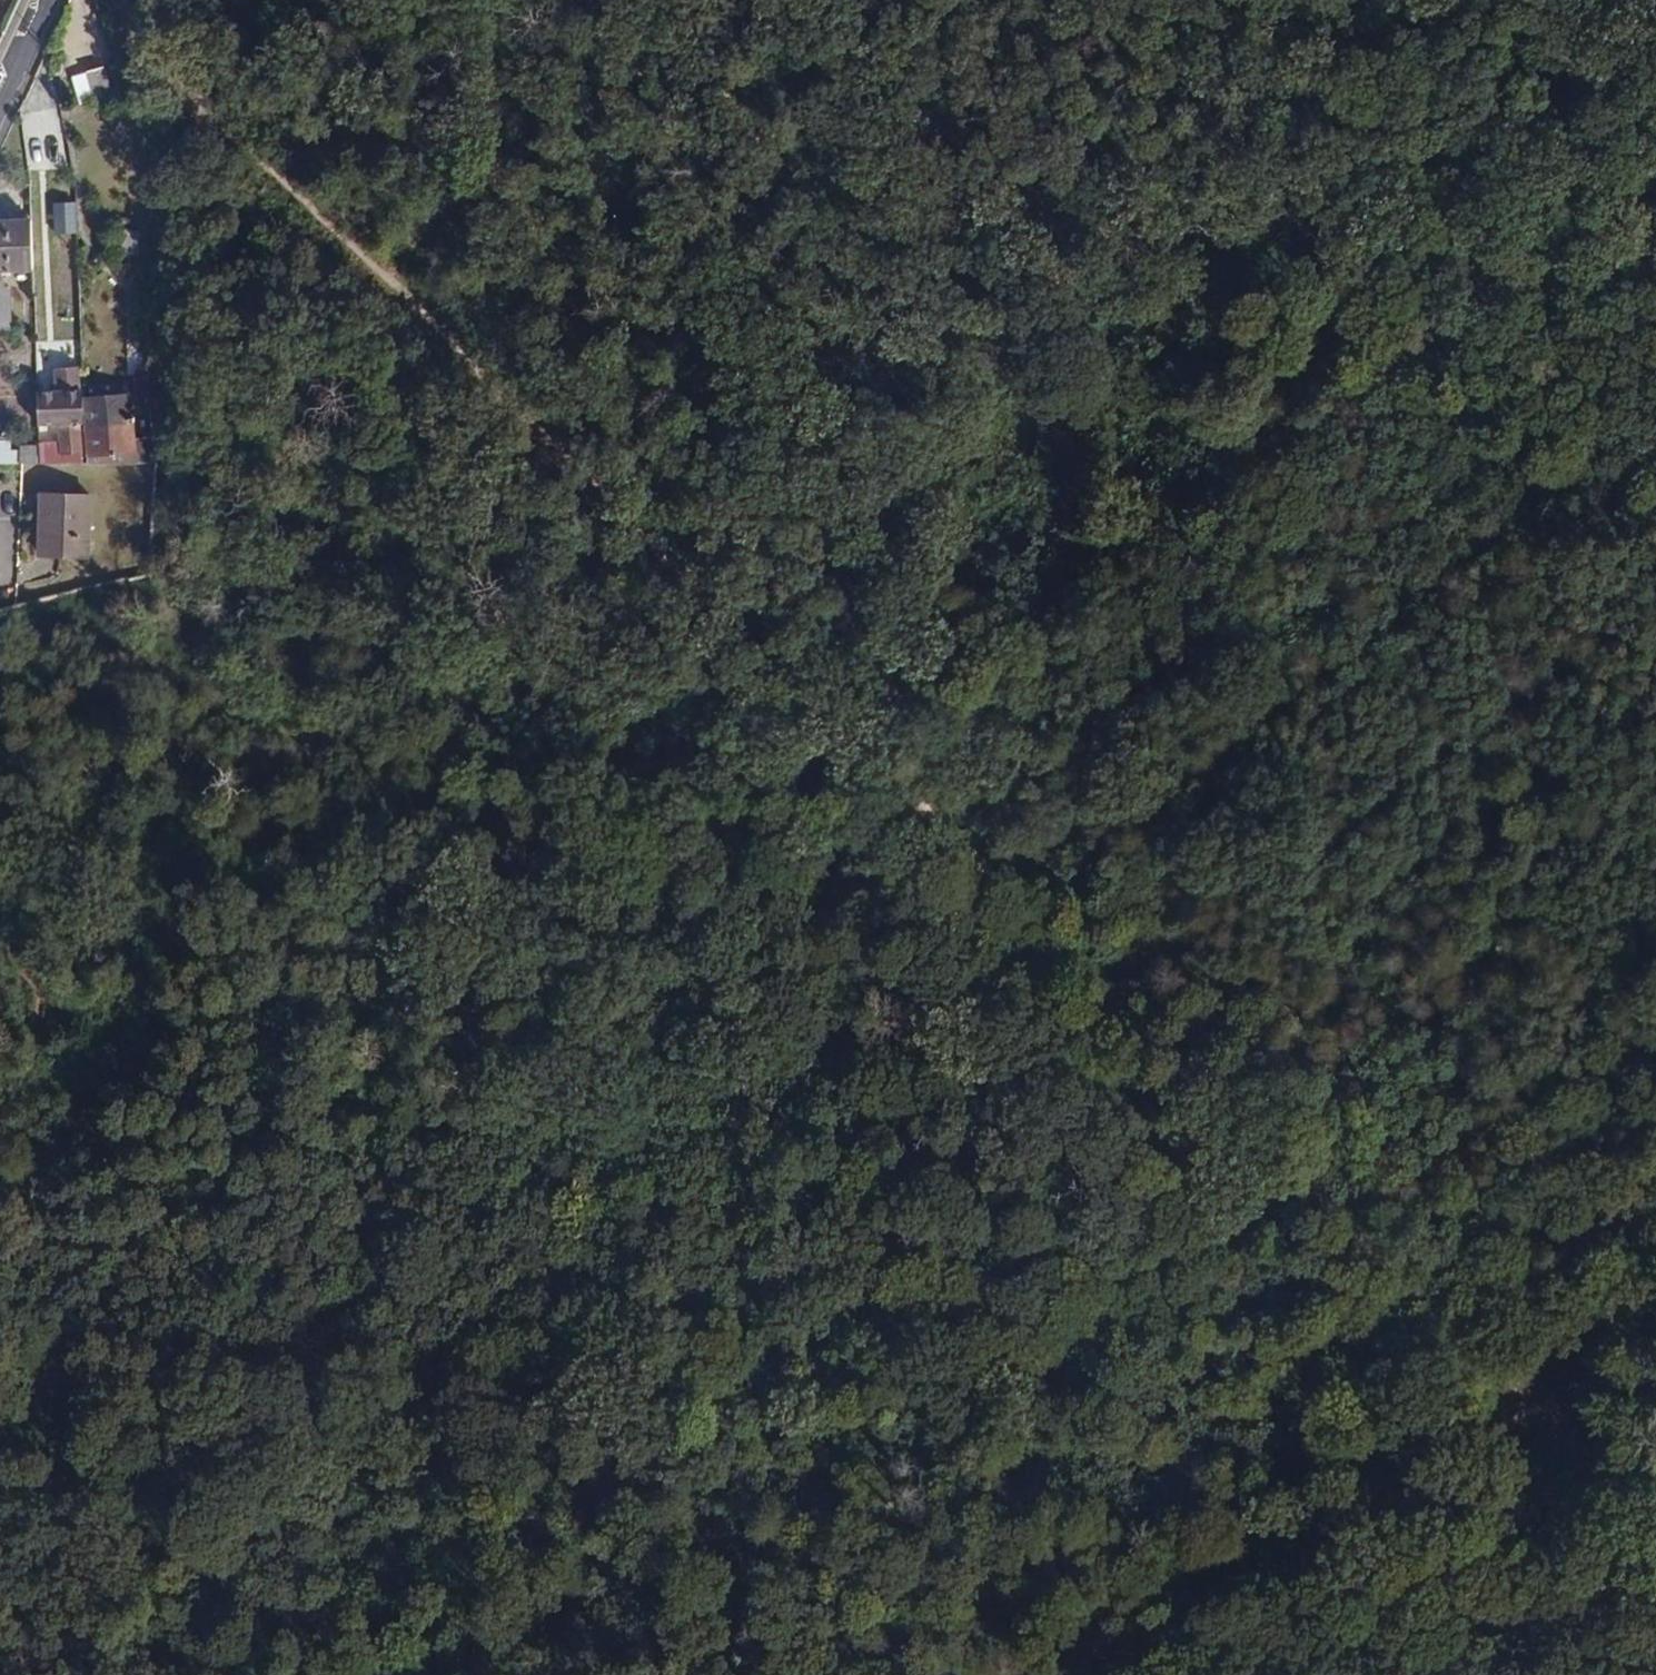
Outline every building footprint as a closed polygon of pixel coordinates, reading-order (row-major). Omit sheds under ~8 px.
[(103,66),(83,72),(94,104),(113,97),(103,66)] [(57,109),(42,113),(47,145),(63,141),(57,109)] [(77,200),(54,201),(55,232),(79,232),(77,200)] [(0,218),(0,269),(12,269),(12,282),(21,282),(21,316),(33,315),(30,218),(0,218)] [(11,327),(11,289),(0,290),(0,328),(11,327)] [(55,376),(36,376),(37,417),(52,416),(52,429),(38,428),(38,441),(39,462),(80,462),(76,354),(54,354),(55,376)] [(150,369),(136,370),(139,406),(153,405),(150,369)] [(89,422),(84,423),(85,462),(135,462),(155,459),(155,433),(136,433),(133,392),(88,395),(89,422)] [(38,441),(18,440),(19,450),(7,449),(8,440),(0,440),(0,460),(21,462),(39,462),(38,441)] [(92,497),(43,497),(43,554),(93,554),(92,497)]
